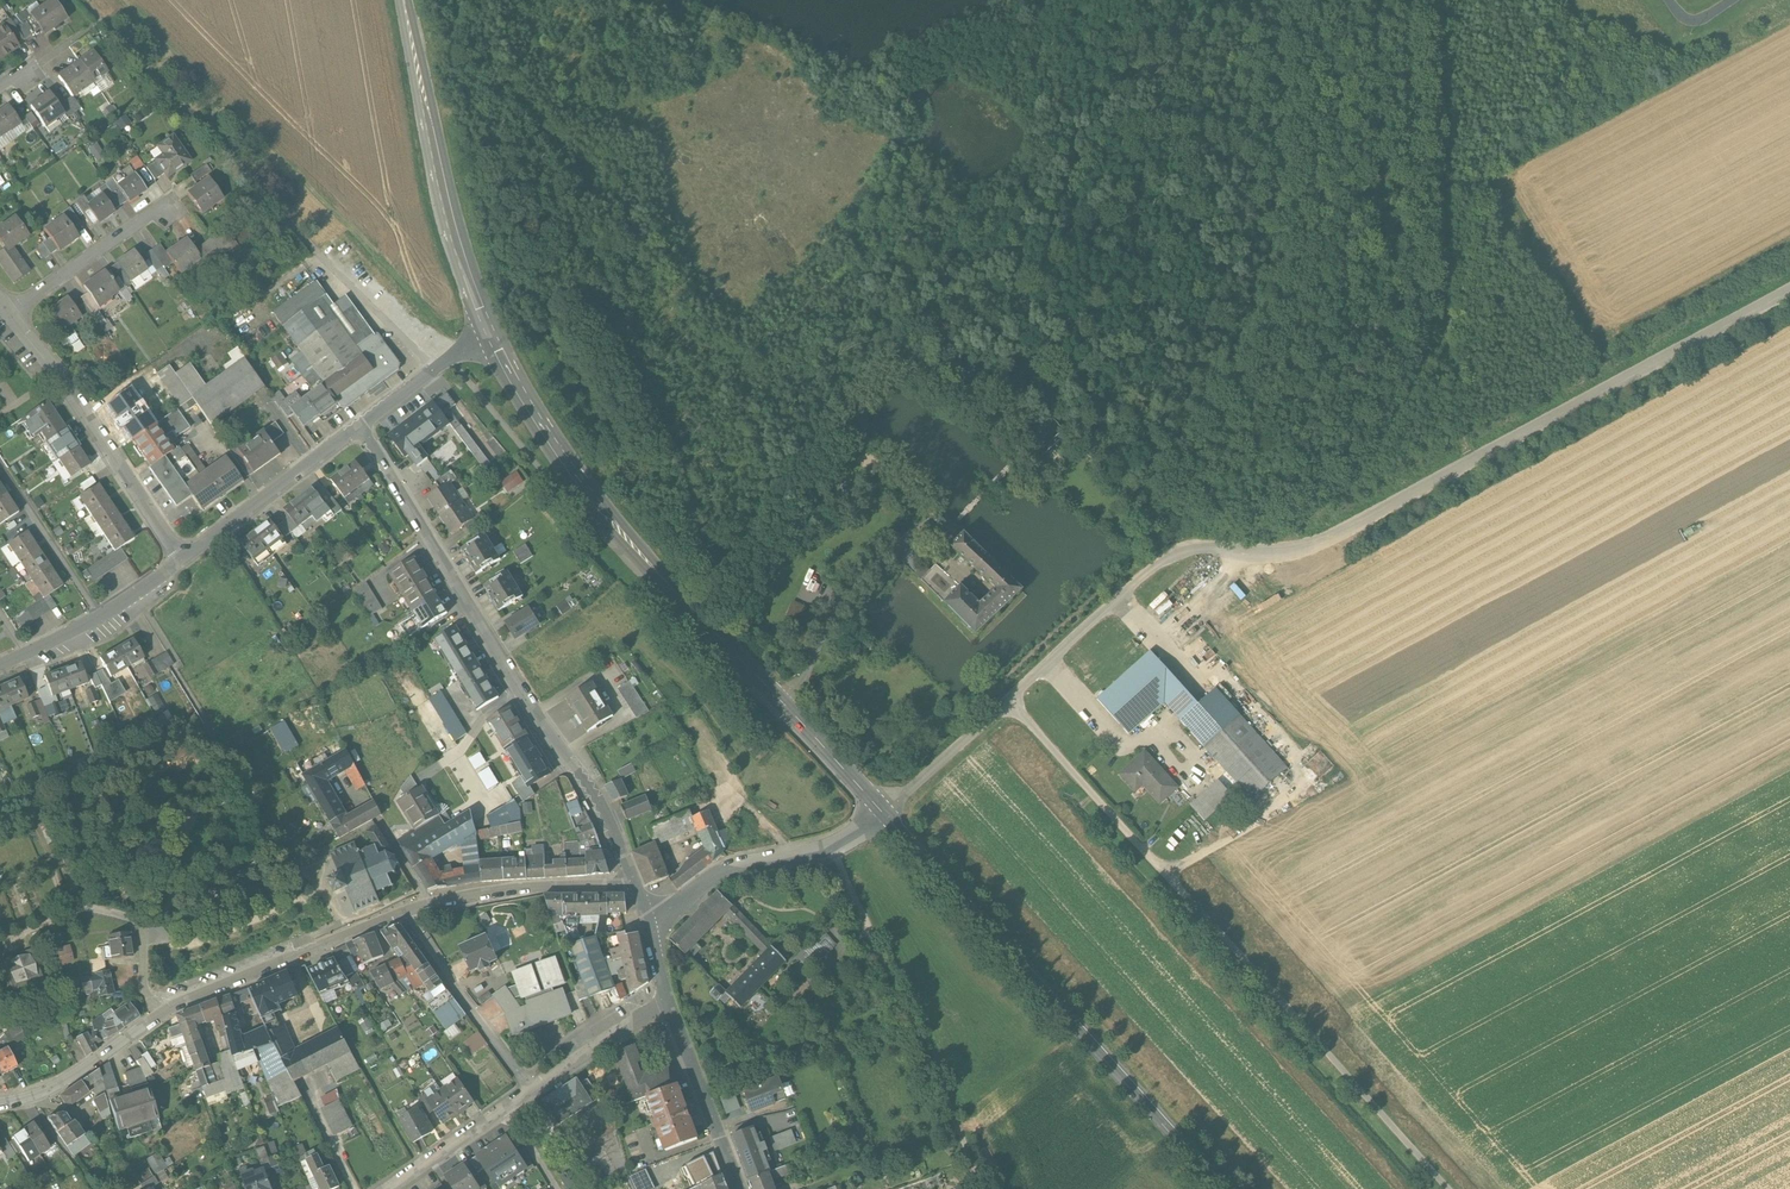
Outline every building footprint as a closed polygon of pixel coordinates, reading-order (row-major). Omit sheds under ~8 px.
[(54,0),(52,0),(30,15),(31,17),(40,29),(44,35),(67,19),(54,0)] [(27,19),(23,12),(11,21),(23,38),(24,40),(40,29),(31,17),(27,19)] [(4,26),(16,43),(23,38),(11,21),(4,26)] [(0,27),(0,55),(2,59),(19,47),(16,43),(4,26),(3,25),(0,27)] [(69,48),(74,55),(88,45),(92,51),(98,47),(89,34),(69,48)] [(107,74),(92,53),(80,62),(95,82),(107,74)] [(80,62),(58,77),(73,97),(73,98),(74,97),(95,82),(80,62)] [(50,93),(31,107),(46,127),(45,125),(55,118),(56,120),(65,114),(60,107),(50,93)] [(67,101),(67,102),(75,113),(82,108),(74,97),(73,98),(73,97),(67,101)] [(60,107),(65,114),(68,118),(75,113),(67,102),(60,107)] [(10,108),(21,124),(23,128),(30,124),(16,104),(10,107),(10,108)] [(0,112),(0,135),(2,137),(21,124),(10,108),(10,107),(9,106),(0,112)] [(33,128),(40,124),(30,110),(24,114),(33,128)] [(173,138),(159,147),(160,148),(162,147),(167,154),(157,160),(166,173),(168,176),(189,161),(173,138)] [(138,155),(130,160),(138,170),(145,165),(138,155)] [(166,173),(157,160),(146,168),(155,180),(166,173)] [(191,176),(195,182),(211,172),(206,165),(191,176)] [(146,168),(136,175),(145,188),(155,180),(146,168)] [(147,191),(135,174),(125,180),(121,174),(113,179),(117,186),(127,201),(129,203),(147,191)] [(106,184),(121,206),(127,201),(117,186),(113,179),(106,184)] [(223,199),(209,179),(188,194),(202,214),(223,199)] [(98,189),(103,195),(113,211),(121,206),(106,184),(98,189)] [(103,195),(89,205),(83,197),(75,203),(92,226),(98,222),(99,224),(115,213),(113,211),(103,195)] [(62,213),(64,216),(73,228),(80,222),(70,208),(62,213)] [(64,216),(44,230),(50,238),(58,250),(60,252),(80,238),(73,228),(64,216)] [(0,228),(0,240),(6,249),(0,253),(0,262),(15,283),(29,273),(12,248),(29,237),(16,217),(0,228)] [(227,229),(196,250),(209,270),(233,254),(236,259),(242,254),(239,250),(241,249),(227,229)] [(42,243),(51,255),(58,250),(50,238),(42,243)] [(196,250),(188,239),(167,254),(173,263),(181,274),(190,268),(198,279),(209,270),(196,250)] [(43,260),(51,255),(42,243),(34,248),(43,260)] [(173,263),(167,254),(161,245),(152,251),(164,269),(173,263)] [(136,251),(118,264),(125,274),(130,282),(148,269),(144,264),(136,251)] [(168,275),(164,269),(152,251),(145,256),(149,261),(152,266),(159,276),(162,275),(164,278),(168,275)] [(148,269),(152,266),(149,261),(144,264),(148,269)] [(119,278),(125,274),(118,264),(112,268),(119,278)] [(105,272),(83,287),(91,299),(96,307),(97,306),(118,292),(119,291),(112,282),(113,282),(112,279),(111,280),(105,272)] [(371,336),(345,298),(329,309),(322,299),(326,296),(317,283),(274,313),(302,352),(291,361),(313,392),(324,384),(338,403),(340,406),(345,407),(399,369),(400,365),(378,334),(375,334),(371,336)] [(125,287),(119,291),(118,292),(126,303),(133,298),(125,287)] [(68,298),(47,313),(60,332),(81,317),(76,310),(68,298)] [(96,307),(91,299),(84,303),(85,304),(92,315),(93,316),(98,312),(101,311),(97,306),(96,307)] [(92,315),(85,304),(76,310),(81,317),(84,321),(92,315)] [(113,328),(101,311),(98,312),(106,324),(101,328),(105,333),(113,328)] [(98,312),(93,316),(101,328),(106,324),(98,312)] [(71,325),(54,337),(63,348),(69,343),(72,346),(81,339),(71,325)] [(279,370),(290,361),(282,352),(271,360),(279,370)] [(202,389),(191,397),(192,399),(197,405),(212,426),(266,388),(245,358),(202,389)] [(175,375),(169,366),(156,375),(180,408),(181,407),(192,399),(191,397),(175,375)] [(175,375),(191,397),(202,389),(186,367),(175,375)] [(290,409),(294,415),(304,429),(338,403),(324,384),(313,392),(290,409)] [(132,441),(154,426),(130,392),(108,407),(118,421),(115,423),(119,429),(122,427),(132,441)] [(294,415),(290,409),(279,392),(272,397),(288,419),(294,415)] [(444,395),(432,404),(448,425),(450,424),(481,464),(485,469),(489,466),(447,410),(453,406),(444,395)] [(197,405),(192,399),(181,407),(185,414),(197,405)] [(48,402),(22,419),(28,429),(54,411),(48,402)] [(448,425),(432,404),(390,436),(406,457),(409,455),(418,466),(428,459),(419,447),(448,425)] [(154,426),(132,441),(151,467),(172,452),(162,438),(172,431),(176,437),(190,428),(177,409),(154,426)] [(54,411),(28,429),(34,438),(41,433),(47,442),(66,430),(54,411)] [(223,419),(217,423),(220,427),(226,423),(223,419)] [(275,424),(263,432),(271,443),(283,435),(275,424)] [(47,442),(42,446),(54,464),(78,447),(66,430),(47,442)] [(238,450),(236,451),(252,474),(279,455),(271,443),(263,432),(238,450)] [(248,477),(252,474),(236,451),(238,450),(227,434),(220,438),(248,477)] [(175,445),(178,450),(187,444),(183,439),(175,445)] [(90,465),(78,447),(54,464),(65,481),(90,465)] [(172,452),(151,467),(178,507),(192,497),(185,488),(197,479),(177,449),(172,452)] [(197,479),(185,488),(192,497),(201,510),(242,482),(226,459),(197,479)] [(369,479),(355,461),(343,470),(356,487),(363,482),(363,483),(369,479)] [(476,476),(485,469),(481,464),(472,471),(476,476)] [(356,487),(343,470),(330,480),(344,498),(350,493),(349,493),(356,487)] [(502,480),(509,492),(526,483),(519,470),(502,480)] [(439,489),(448,483),(448,485),(456,480),(451,472),(435,482),(439,489)] [(80,485),(84,491),(95,483),(91,477),(80,485)] [(356,487),(361,493),(373,484),(369,479),(363,483),(363,482),(356,487)] [(333,499),(320,482),(312,488),(325,505),(333,499)] [(439,489),(427,497),(428,499),(430,498),(435,505),(433,506),(439,516),(460,502),(448,485),(448,483),(439,489)] [(98,485),(74,502),(80,511),(86,507),(91,516),(110,503),(98,485)] [(350,493),(344,498),(348,503),(361,493),(356,487),(349,493),(350,493)] [(325,505),(312,488),(298,498),(312,516),(316,521),(330,511),(325,505)] [(18,513),(6,495),(0,499),(0,525),(18,513)] [(312,516),(298,498),(284,509),(290,517),(297,527),(301,525),(312,516)] [(325,505),(330,511),(334,516),(342,510),(333,499),(325,505)] [(460,502),(439,516),(440,517),(442,516),(447,523),(445,524),(451,533),(463,525),(472,520),(471,518),(460,502)] [(110,503),(91,516),(103,533),(122,521),(110,503)] [(471,518),(472,520),(463,525),(469,535),(485,523),(478,513),(471,518)] [(305,530),(316,521),(312,516),(301,525),(305,530)] [(292,531),(297,527),(290,517),(284,521),(292,531)] [(122,521),(103,533),(115,551),(121,548),(134,539),(122,521)] [(285,537),(292,531),(284,521),(277,526),(285,537)] [(282,539),(269,522),(255,532),(272,555),(282,547),(278,542),(282,539)] [(272,555),(255,532),(240,543),(254,561),(257,558),(261,563),(272,555)] [(39,550),(27,533),(3,549),(8,557),(14,554),(20,563),(39,550)] [(961,587),(945,604),(976,635),(1022,591),(964,534),(951,548),(997,590),(980,606),(961,587)] [(485,535),(461,550),(476,575),(500,560),(485,535)] [(525,544),(513,552),(517,558),(529,551),(525,544)] [(237,547),(231,550),(238,562),(244,559),(237,547)] [(121,548),(115,551),(115,552),(122,562),(128,558),(121,548)] [(20,563),(14,567),(26,584),(50,568),(39,550),(20,563)] [(529,551),(517,558),(521,564),(533,556),(529,551)] [(122,562),(115,552),(109,556),(116,566),(122,562)] [(116,566),(109,556),(103,559),(110,570),(116,566)] [(436,594),(414,558),(389,573),(390,574),(391,574),(411,608),(410,608),(411,609),(436,594)] [(110,570),(103,559),(98,563),(105,574),(110,570)] [(105,574),(98,563),(92,567),(99,577),(105,574)] [(945,604),(961,587),(936,565),(921,581),(945,604)] [(99,577),(92,567),(86,570),(93,581),(99,577)] [(26,584),(25,585),(37,603),(38,603),(43,599),(43,598),(49,595),(62,586),(50,568),(26,584)] [(507,572),(483,587),(498,612),(523,597),(507,572)] [(367,582),(354,592),(369,616),(382,608),(367,582)] [(436,594),(411,609),(415,616),(423,629),(447,614),(436,594)] [(56,606),(49,595),(43,598),(43,599),(50,610),(56,606)] [(45,613),(50,610),(43,599),(38,603),(45,613)] [(566,601),(559,606),(564,613),(572,608),(566,601)] [(1161,620),(1176,606),(1171,601),(1156,614),(1161,620)] [(45,613),(38,603),(37,603),(32,606),(39,617),(45,613)] [(39,617),(32,606),(27,610),(34,621),(39,617)] [(34,621),(27,610),(21,614),(28,624),(34,621)] [(529,610),(506,624),(515,638),(538,625),(529,610)] [(28,624),(21,614),(15,618),(22,628),(28,624)] [(407,638),(423,629),(415,616),(399,626),(407,638)] [(477,662),(456,627),(435,640),(456,675),(477,662)] [(133,641),(117,650),(127,668),(143,658),(133,641)] [(117,650),(100,660),(110,677),(127,668),(117,650)] [(1097,700),(1129,735),(1164,703),(1182,687),(1150,652),(1097,700)] [(167,654),(150,663),(156,675),(173,665),(167,654)] [(498,697),(477,662),(456,675),(477,710),(498,697)] [(150,663),(143,667),(149,678),(156,675),(150,663)] [(80,664),(62,671),(70,690),(87,684),(80,664)] [(62,671),(45,678),(49,689),(52,697),(70,690),(62,671)] [(96,674),(101,686),(109,702),(123,694),(116,682),(110,685),(103,671),(96,674)] [(95,688),(101,686),(96,674),(90,677),(95,688)] [(28,699),(20,680),(2,687),(11,706),(28,699)] [(637,719),(649,712),(630,682),(617,689),(637,719)] [(613,716),(592,683),(567,699),(578,716),(575,717),(580,725),(582,723),(588,732),(613,716)] [(0,689),(0,711),(11,706),(2,687),(0,689)] [(1198,705),(1182,687),(1164,703),(1180,721),(1198,705)] [(49,689),(38,693),(48,718),(55,716),(56,717),(63,714),(58,702),(54,703),(52,697),(49,689)] [(93,689),(86,691),(91,704),(98,701),(93,689)] [(1216,689),(1198,705),(1180,721),(1204,747),(1240,716),(1216,689)] [(429,699),(455,741),(467,734),(441,691),(429,699)] [(160,713),(167,707),(156,694),(149,700),(160,713)] [(41,701),(34,704),(39,715),(45,713),(41,701)] [(34,704),(34,703),(27,706),(32,719),(39,716),(39,715),(34,704)] [(72,707),(63,710),(69,728),(78,725),(72,707)] [(550,774),(510,707),(487,720),(522,778),(513,784),(518,793),(529,787),(550,774)] [(1240,716),(1204,747),(1252,800),(1287,769),(1240,716)] [(288,719),(273,727),(285,751),(300,742),(288,719)] [(347,750),(338,755),(346,768),(358,789),(366,785),(347,750)] [(295,762),(303,774),(321,764),(314,752),(295,762)] [(1145,753),(1120,775),(1136,791),(1143,785),(1160,804),(1177,788),(1145,753)] [(303,774),(311,787),(324,779),(346,768),(338,755),(321,764),(303,774)] [(632,764),(619,771),(623,779),(636,771),(632,764)] [(406,797),(419,789),(411,776),(401,789),(406,797)] [(627,797),(619,777),(615,779),(617,782),(607,786),(616,803),(627,797)] [(311,787),(330,820),(343,813),(324,779),(311,787)] [(1205,821),(1231,798),(1217,782),(1191,805),(1205,821)] [(416,830),(441,815),(423,787),(419,789),(406,797),(398,802),(416,830)] [(529,787),(518,793),(519,794),(523,802),(534,795),(529,787)] [(490,815),(495,828),(501,827),(521,823),(522,822),(521,804),(523,802),(519,794),(513,800),(490,815)] [(647,797),(621,807),(627,821),(652,810),(647,797)] [(466,799),(441,815),(416,830),(398,841),(414,868),(433,858),(467,838),(476,835),(477,834),(476,832),(466,799)] [(330,820),(336,830),(331,833),(335,840),(381,815),(375,803),(346,818),(343,813),(330,820)] [(194,819),(197,810),(196,807),(192,806),(189,807),(186,816),(194,819)] [(585,827),(592,824),(586,811),(570,817),(576,831),(585,827)] [(689,811),(677,816),(684,831),(696,825),(693,818),(689,811)] [(717,834),(707,811),(693,818),(696,825),(705,845),(707,850),(713,862),(725,851),(717,834)] [(677,816),(649,829),(655,844),(684,831),(677,816)] [(521,823),(501,827),(503,835),(506,834),(523,829),(521,823)] [(585,827),(589,838),(597,835),(592,824),(585,827)] [(389,875),(393,873),(395,875),(397,873),(395,871),(397,866),(400,866),(399,864),(397,864),(395,860),(397,856),(395,855),(393,858),(387,855),(388,852),(390,850),(377,827),(367,833),(375,846),(375,847),(369,849),(369,847),(367,848),(367,847),(365,848),(366,850),(362,852),(361,850),(358,851),(355,843),(354,844),(353,842),(350,844),(351,845),(347,847),(346,845),(344,846),(345,848),(340,850),(340,848),(337,849),(338,851),(331,854),(340,875),(328,881),(335,896),(346,891),(355,913),(380,903),(376,893),(383,890),(384,892),(385,891),(384,889),(392,886),(394,887),(395,885),(393,884),(389,875)] [(476,835),(477,839),(500,835),(503,835),(501,827),(495,828),(476,832),(477,834),(476,835)] [(576,831),(580,842),(589,838),(585,827),(576,831)] [(717,834),(725,851),(729,840),(724,830),(717,834)] [(477,839),(476,835),(467,838),(470,867),(465,869),(454,871),(457,885),(467,883),(481,881),(484,881),(481,862),(477,839)] [(566,843),(566,855),(581,854),(580,842),(566,843)] [(655,844),(633,853),(636,861),(646,887),(669,877),(655,844)] [(533,847),(533,856),(545,856),(545,846),(533,847)] [(586,854),(587,860),(588,875),(609,874),(604,857),(601,849),(593,849),(593,853),(586,854)] [(695,876),(713,862),(707,850),(705,852),(684,866),(678,875),(672,886),(675,891),(695,876)] [(63,857),(65,865),(75,862),(73,854),(63,857)] [(546,868),(546,878),(567,877),(566,861),(581,861),(581,860),(581,854),(566,855),(562,855),(562,862),(554,862),(555,867),(546,868)] [(526,857),(526,860),(528,879),(546,878),(546,868),(546,864),(548,864),(548,859),(545,859),(545,856),(533,856),(526,857)] [(429,891),(457,885),(454,871),(445,874),(444,872),(442,873),(433,858),(414,868),(429,891)] [(505,861),(506,880),(528,879),(526,860),(505,861)] [(581,861),(566,861),(567,877),(587,876),(587,875),(588,875),(587,860),(581,860),(581,861)] [(481,862),(484,881),(506,880),(505,861),(481,862)] [(718,892),(670,941),(690,960),(701,949),(696,944),(724,916),(727,919),(730,917),(726,913),(733,906),(718,892)] [(561,916),(565,916),(564,895),(544,895),(552,919),(561,916)] [(564,895),(565,916),(591,915),(608,914),(608,913),(608,895),(564,895)] [(608,895),(608,913),(626,912),(625,895),(608,895)] [(772,947),(733,906),(726,913),(730,917),(766,954),(772,947)] [(608,916),(608,914),(591,915),(585,940),(593,937),(595,930),(597,931),(600,916),(606,916),(608,916)] [(566,929),(561,916),(552,919),(556,933),(566,929)] [(568,918),(565,916),(561,916),(566,929),(567,932),(573,930),(568,918)] [(603,934),(606,916),(600,916),(597,931),(597,933),(603,934)] [(830,922),(787,964),(803,982),(847,940),(830,922)] [(407,955),(418,950),(399,924),(381,933),(393,950),(400,944),(407,955)] [(616,928),(618,935),(624,933),(623,926),(616,928)] [(638,934),(626,936),(625,933),(624,933),(618,935),(620,948),(624,962),(643,958),(638,934)] [(110,947),(103,949),(104,961),(106,961),(112,960),(133,957),(130,940),(131,940),(130,934),(108,937),(110,947)] [(375,960),(383,956),(374,934),(348,945),(352,954),(361,971),(364,970),(367,969),(368,971),(377,967),(375,960)] [(486,935),(460,947),(466,961),(451,968),(456,979),(479,969),(480,972),(491,967),(489,964),(497,960),(486,935)] [(605,962),(601,954),(596,936),(593,937),(585,940),(572,945),(584,979),(590,997),(615,988),(611,978),(611,977),(605,962)] [(347,977),(355,973),(347,957),(352,954),(348,945),(333,952),(337,960),(341,968),(347,977)] [(57,949),(61,968),(65,967),(64,964),(73,962),(70,946),(57,949)] [(786,962),(772,947),(766,954),(726,994),(731,999),(741,1008),(786,962)] [(620,948),(612,950),(614,960),(605,962),(611,977),(619,973),(621,980),(627,978),(624,962),(620,948)] [(412,967),(417,974),(429,965),(418,950),(407,955),(400,959),(406,970),(412,967)] [(22,981),(23,982),(25,986),(14,990),(18,1000),(46,989),(42,979),(31,983),(30,979),(36,975),(34,969),(35,969),(35,968),(34,969),(32,963),(33,963),(32,962),(28,957),(22,958),(21,958),(21,959),(16,961),(15,960),(15,961),(9,964),(10,970),(10,971),(11,970),(13,976),(12,976),(13,977),(16,982),(22,981)] [(648,983),(643,958),(624,962),(627,978),(631,994),(648,983)] [(408,975),(406,970),(400,959),(386,965),(391,976),(394,975),(397,980),(407,975),(408,975)] [(555,959),(545,962),(546,965),(538,968),(539,971),(534,973),(533,970),(525,973),(524,970),(514,973),(518,986),(506,990),(505,988),(494,997),(507,1014),(506,1014),(513,1028),(553,1014),(557,1018),(570,1014),(561,990),(554,993),(552,988),(564,984),(563,983),(566,982),(562,971),(559,972),(555,959)] [(347,977),(341,968),(337,960),(311,971),(322,995),(351,983),(347,977)] [(107,970),(106,961),(104,961),(91,963),(93,973),(94,973),(107,970)] [(398,982),(397,980),(394,975),(391,976),(386,965),(371,973),(381,990),(391,986),(398,982)] [(436,990),(443,985),(429,965),(417,974),(424,984),(431,994),(436,990)] [(416,990),(424,984),(417,974),(412,967),(406,970),(408,975),(407,975),(413,984),(412,984),(416,990)] [(367,977),(364,970),(361,971),(358,973),(361,980),(367,977)] [(95,974),(95,975),(89,977),(89,976),(81,978),(84,992),(98,988),(100,996),(112,993),(107,971),(95,974)] [(288,973),(269,981),(279,1004),(298,996),(288,973)] [(354,988),(361,984),(355,973),(355,974),(355,973),(347,977),(351,983),(354,988)] [(617,975),(611,978),(615,988),(621,1001),(626,997),(617,975)] [(580,1001),(590,997),(584,979),(574,983),(580,1001)] [(249,989),(262,1019),(282,1010),(279,1004),(269,981),(249,989)] [(406,993),(398,982),(391,986),(400,997),(406,993)] [(447,1030),(466,1016),(447,991),(443,985),(436,990),(441,996),(429,1005),(447,1030)] [(717,986),(710,994),(718,1002),(721,999),(726,1004),(731,999),(726,994),(717,986)] [(249,1006),(254,1004),(248,990),(237,994),(241,1003),(247,1001),(249,1006)] [(489,992),(478,1000),(483,1006),(494,998),(489,992)] [(222,1018),(236,1015),(230,996),(218,1001),(222,1018)] [(216,1020),(222,1018),(218,1001),(201,1007),(207,1022),(216,1020)] [(91,1023),(93,1031),(114,1027),(116,1031),(140,1016),(129,1002),(114,1013),(112,1009),(91,1023)] [(201,1024),(207,1022),(201,1007),(178,1016),(181,1026),(182,1026),(195,1021),(200,1019),(201,1024)] [(229,1039),(241,1035),(242,1035),(236,1015),(222,1018),(225,1027),(229,1039)] [(225,1027),(222,1018),(216,1020),(219,1029),(225,1027)] [(195,1021),(182,1026),(188,1045),(201,1040),(199,1034),(204,1033),(201,1025),(197,1027),(195,1021)] [(19,1024),(4,1034),(12,1046),(25,1038),(19,1024)] [(296,1052),(284,1025),(269,1032),(283,1059),(296,1052)] [(188,1045),(182,1026),(181,1026),(170,1030),(175,1044),(174,1045),(175,1047),(174,1048),(174,1049),(175,1048),(175,1049),(188,1046),(188,1045)] [(114,1027),(93,1031),(87,1032),(76,1038),(87,1057),(96,1050),(94,1046),(117,1032),(116,1031),(114,1027)] [(254,1051),(274,1044),(265,1027),(241,1038),(245,1052),(244,1053),(245,1053),(254,1051)] [(283,1059),(282,1059),(293,1081),(294,1082),(327,1065),(336,1082),(360,1070),(339,1030),(296,1052),(283,1059)] [(469,1049),(474,1055),(488,1044),(479,1032),(467,1041),(472,1047),(469,1049)] [(254,1051),(245,1053),(244,1053),(245,1052),(241,1038),(241,1035),(229,1039),(230,1041),(229,1042),(231,1050),(233,1056),(237,1070),(259,1062),(254,1051)] [(201,1040),(188,1045),(188,1046),(197,1071),(203,1068),(204,1068),(205,1067),(210,1065),(209,1063),(207,1057),(211,1055),(210,1050),(205,1051),(201,1040)] [(282,1059),(274,1044),(254,1051),(259,1062),(278,1107),(302,1098),(294,1082),(293,1081),(282,1059)] [(667,1064),(644,1072),(642,1073),(638,1062),(640,1062),(634,1046),(615,1053),(634,1101),(648,1096),(675,1086),(667,1064)] [(0,1051),(0,1072),(2,1075),(17,1067),(7,1047),(0,1051)] [(233,1056),(231,1050),(218,1055),(220,1062),(210,1065),(216,1082),(238,1074),(237,1070),(233,1056)] [(142,1056),(151,1069),(157,1066),(148,1052),(142,1056)] [(143,1071),(145,1078),(153,1074),(143,1058),(137,1061),(141,1067),(143,1071)] [(101,1079),(112,1076),(108,1064),(99,1071),(101,1079)] [(216,1082),(210,1065),(205,1067),(208,1077),(211,1084),(216,1082)] [(130,1089),(147,1084),(145,1078),(143,1071),(141,1068),(125,1073),(130,1089)] [(207,1077),(203,1068),(197,1071),(200,1080),(207,1077)] [(85,1090),(101,1079),(99,1071),(59,1098),(64,1105),(71,1107),(89,1095),(85,1090)] [(455,1073),(438,1084),(443,1091),(457,1112),(474,1101),(455,1073)] [(207,1077),(200,1080),(204,1091),(211,1109),(231,1101),(229,1098),(245,1092),(238,1074),(216,1082),(211,1084),(208,1077),(207,1077)] [(112,1076),(101,1079),(102,1082),(105,1090),(112,1111),(118,1129),(126,1127),(129,1138),(162,1128),(147,1084),(130,1089),(131,1094),(113,1100),(110,1089),(116,1088),(112,1076)] [(581,1077),(543,1101),(559,1125),(596,1100),(581,1077)] [(778,1078),(745,1091),(753,1112),(786,1099),(778,1078)] [(184,1097),(204,1091),(200,1080),(180,1087),(184,1097)] [(105,1090),(102,1082),(92,1091),(96,1096),(105,1090)] [(686,1109),(677,1085),(675,1086),(648,1096),(652,1107),(657,1120),(653,1122),(656,1129),(657,1129),(665,1151),(697,1139),(689,1117),(690,1117),(687,1109),(686,1109)] [(443,1091),(429,1100),(436,1110),(444,1122),(457,1112),(443,1091)] [(335,1092),(320,1099),(325,1108),(322,1110),(334,1135),(352,1127),(335,1092)] [(736,1092),(722,1097),(728,1113),(742,1107),(736,1092)] [(436,1110),(429,1100),(426,1094),(420,1098),(429,1115),(436,1110)] [(106,1103),(104,1095),(93,1102),(97,1110),(104,1105),(106,1103)] [(652,1107),(648,1096),(634,1101),(610,1110),(614,1121),(652,1107)] [(418,1109),(400,1119),(413,1143),(432,1133),(418,1109)] [(774,1129),(786,1124),(781,1112),(769,1117),(774,1129)] [(57,1134),(71,1125),(70,1123),(64,1114),(60,1114),(55,1115),(47,1119),(57,1134)] [(73,1121),(70,1123),(71,1125),(57,1134),(67,1148),(83,1136),(84,1136),(73,1121)] [(34,1124),(24,1131),(39,1154),(50,1147),(49,1145),(41,1133),(34,1124)] [(753,1127),(731,1136),(748,1180),(770,1172),(767,1163),(763,1152),(767,1151),(765,1143),(760,1145),(756,1135),(753,1127)] [(47,1129),(41,1133),(49,1145),(55,1141),(47,1129)] [(16,1156),(8,1143),(0,1130),(0,1149),(1,1151),(8,1161),(16,1156)] [(39,1154),(24,1131),(13,1138),(14,1139),(23,1151),(29,1161),(39,1154)] [(791,1131),(771,1139),(775,1150),(795,1143),(791,1131)] [(760,1145),(765,1143),(761,1133),(756,1135),(760,1145)] [(89,1144),(83,1136),(67,1148),(73,1157),(89,1144)] [(506,1137),(477,1156),(485,1168),(495,1184),(497,1183),(500,1187),(513,1179),(512,1178),(522,1172),(521,1171),(527,1168),(517,1154),(506,1137)] [(23,1151),(14,1139),(8,1143),(16,1156),(23,1151)] [(264,1142),(269,1157),(276,1154),(271,1140),(264,1142)] [(263,1169),(265,1169),(266,1171),(272,1168),(265,1147),(256,1150),(263,1169)] [(523,1150),(517,1154),(527,1168),(529,1171),(534,1167),(523,1150)] [(771,1161),(767,1151),(763,1152),(767,1163),(771,1161)] [(158,1152),(147,1160),(156,1175),(173,1164),(169,1157),(164,1161),(158,1152)] [(685,1165),(696,1187),(703,1184),(722,1175),(713,1152),(685,1165)] [(325,1171),(317,1156),(307,1161),(321,1188),(322,1188),(337,1188),(340,1188),(330,1168),(325,1171)] [(485,1168),(477,1156),(469,1160),(477,1173),(485,1168)] [(321,1188),(307,1161),(301,1164),(314,1188),(320,1188),(321,1188)] [(463,1165),(445,1176),(453,1188),(479,1188),(472,1178),(463,1165)] [(789,1165),(781,1168),(784,1176),(792,1173),(789,1165)] [(748,1180),(751,1188),(766,1188),(774,1186),(770,1178),(774,1176),(774,1178),(776,1179),(784,1176),(781,1168),(770,1172),(748,1180)] [(137,1177),(142,1184),(154,1177),(149,1169),(137,1177)] [(255,1172),(254,1170),(241,1175),(246,1188),(272,1188),(266,1171),(265,1169),(263,1169),(255,1172)] [(635,1188),(654,1188),(655,1188),(645,1169),(629,1177),(635,1188)] [(559,1177),(567,1188),(569,1188),(574,1186),(566,1173),(559,1177)] [(479,1188),(484,1188),(487,1187),(478,1174),(472,1178),(479,1188)] [(703,1184),(705,1188),(728,1188),(722,1175),(703,1184)] [(115,1178),(118,1188),(126,1188),(123,1177),(115,1178)] [(158,1184),(154,1177),(142,1184),(145,1188),(150,1188),(158,1184)]
